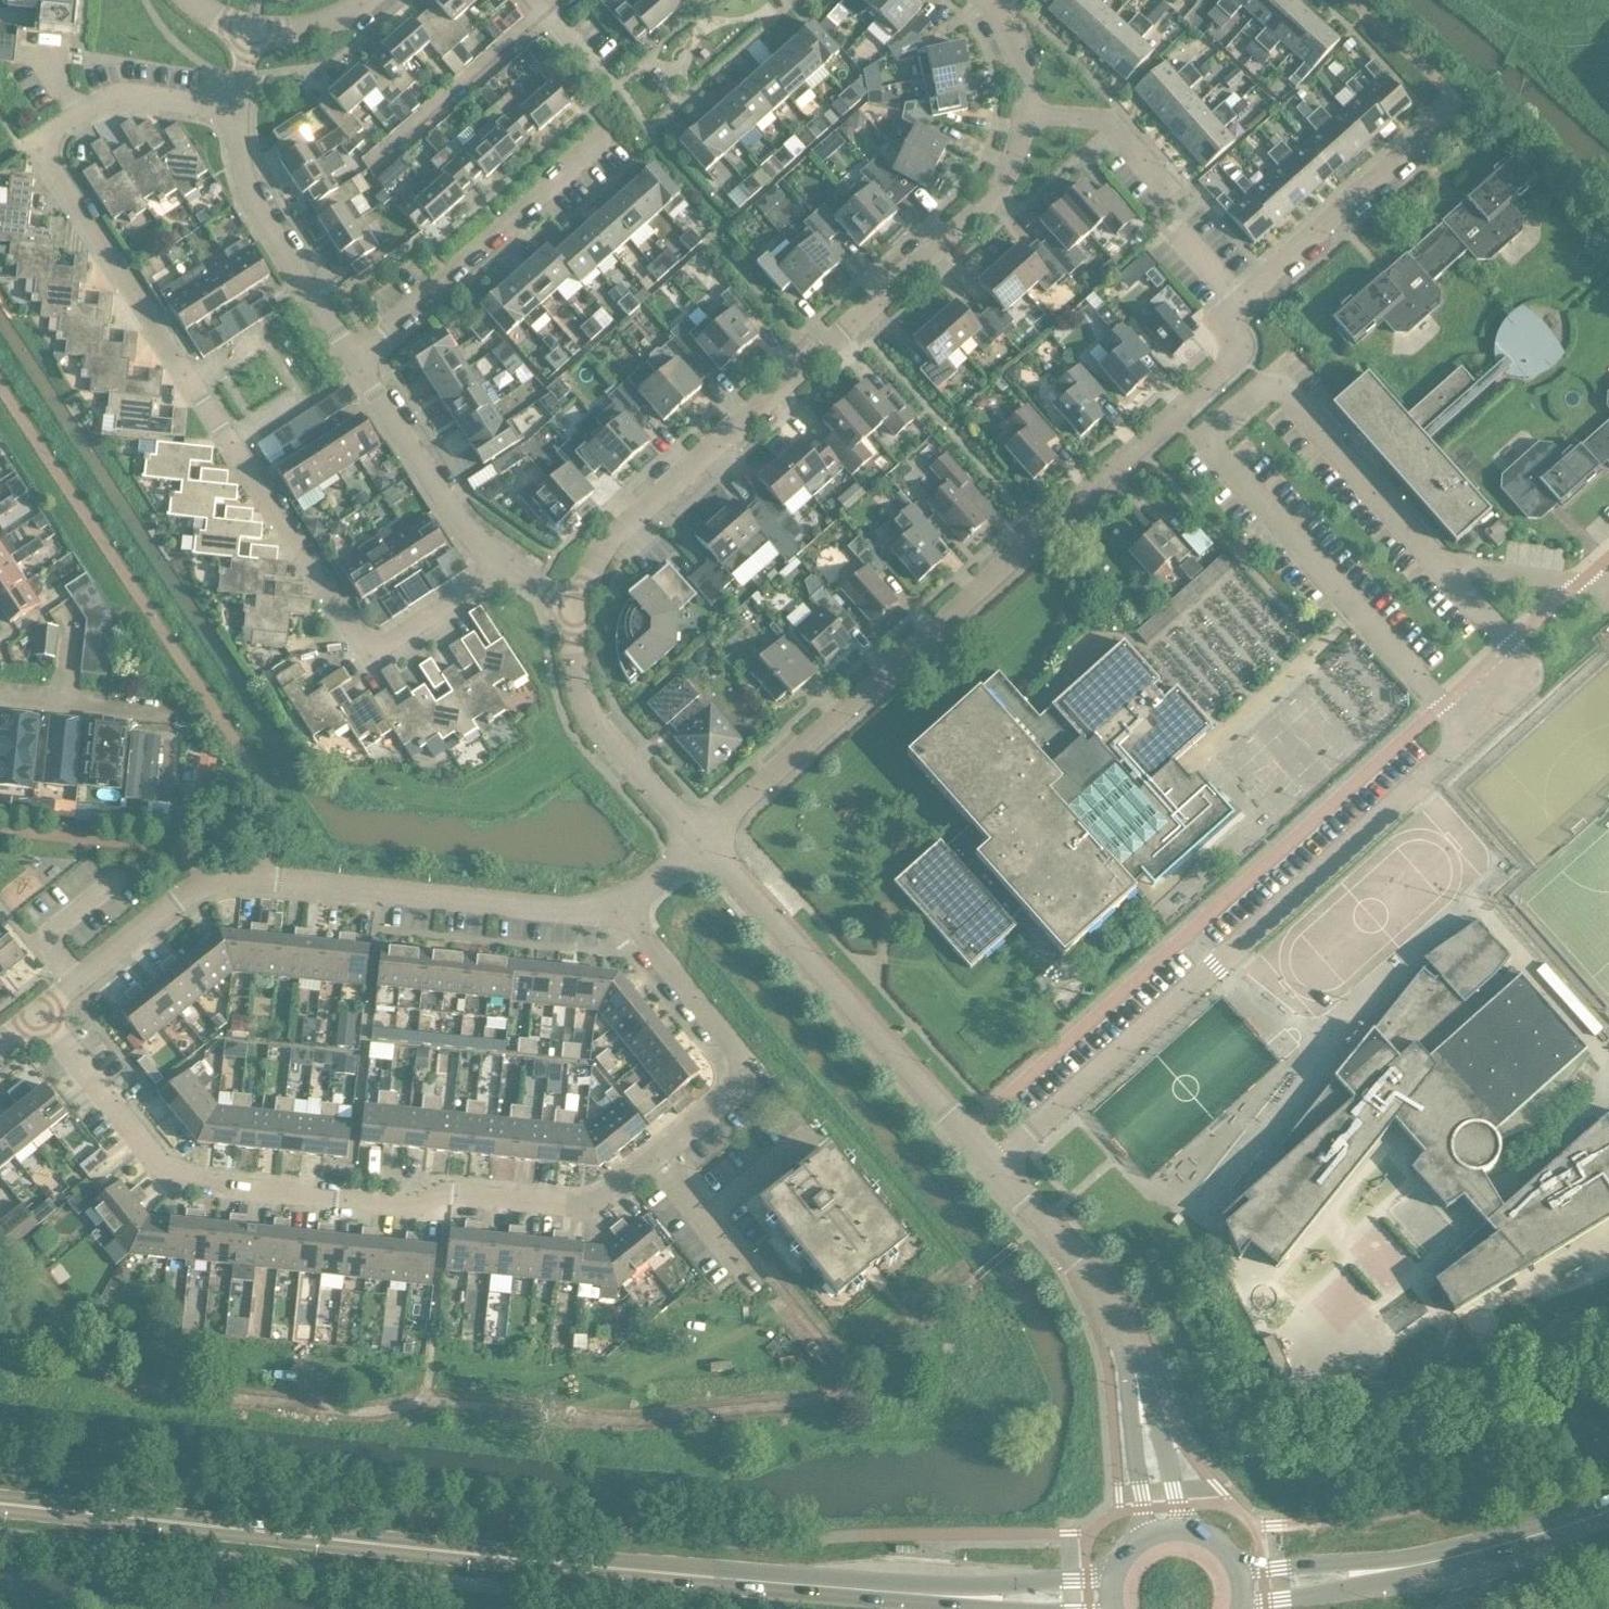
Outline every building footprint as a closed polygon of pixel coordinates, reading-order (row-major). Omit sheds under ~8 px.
[(3,3),(8,4),(42,8),(39,30),(75,33),(78,0),(4,0),(3,3)] [(425,12),(455,47),(451,50),(457,58),(466,50),(460,43),(468,36),(454,20),(468,8),(461,0),(435,0),(434,1),(436,3),(425,12)] [(495,11),(507,0),(486,0),(495,11)] [(636,41),(648,31),(649,33),(665,20),(648,0),(631,0),(627,4),(623,0),(600,0),(636,41)] [(665,20),(681,6),(679,4),(683,0),(648,0),(665,20)] [(839,4),(853,18),(870,7),(879,16),(893,0),(842,0),(839,4)] [(879,16),(877,19),(894,35),(886,44),(891,52),(919,36),(919,35),(906,24),(922,6),(916,0),(893,0),(879,16)] [(1048,9),(1068,27),(1092,0),(1056,0),(1048,9)] [(1068,27),(1087,45),(1114,14),(1102,4),(1106,0),(1092,0),(1068,27)] [(1199,23),(1210,12),(1199,0),(1193,0),(1185,8),(1199,23)] [(1216,5),(1223,11),(1233,0),(1220,0),(1216,5)] [(1223,11),(1230,18),(1242,5),(1254,16),(1269,0),(1233,0),(1223,11)] [(1254,16),(1266,27),(1254,40),(1262,47),(1301,4),(1297,0),(1269,0),(1254,16)] [(1320,21),(1301,4),(1262,47),(1269,53),(1281,40),(1293,51),(1320,21)] [(517,8),(517,9),(503,20),(499,16),(486,26),(497,39),(523,16),(517,8)] [(455,47),(425,12),(414,22),(413,20),(397,33),(415,54),(429,42),(443,58),(451,50),(455,47)] [(1126,25),(1114,14),(1087,45),(1107,62),(1146,19),(1138,12),(1126,25)] [(1146,19),(1107,62),(1126,80),(1154,50),(1141,39),(1153,26),(1146,19)] [(1320,21),(1293,51),(1305,62),(1293,75),(1301,82),(1340,39),(1320,21)] [(796,38),(822,67),(839,52),(813,23),(796,38)] [(383,49),(372,59),(403,93),(398,97),(405,104),(413,97),(407,89),(415,82),(402,66),(415,54),(397,33),(381,47),(383,49)] [(15,49),(17,36),(0,34),(0,47),(15,49)] [(928,50),(919,36),(891,52),(896,61),(919,56),(923,77),(967,68),(962,43),(928,50)] [(822,67),(796,38),(780,53),(805,81),(822,67)] [(0,47),(0,60),(5,61),(14,62),(15,49),(0,47)] [(580,91),(543,49),(534,57),(541,64),(536,68),(550,84),(536,96),(554,117),(570,103),(568,101),(580,91)] [(473,58),(466,50),(457,58),(464,65),(473,58)] [(805,81),(780,53),(763,68),(788,96),(795,103),(811,89),(805,81)] [(403,93),(372,59),(361,68),(360,66),(344,80),(362,101),(376,89),(390,104),(398,97),(403,93)] [(1364,91),(1391,121),(1411,104),(1372,60),(1364,67),(1376,80),(1364,91)] [(1152,108),(1195,70),(1189,62),(1176,74),(1164,61),(1134,89),(1152,108)] [(1231,88),(1244,75),(1237,67),(1224,80),(1231,88)] [(763,68),(746,82),(772,111),(788,96),(763,68)] [(905,103),(903,111),(934,117),(938,100),(972,93),(967,68),(923,77),(927,98),(905,103)] [(1195,70),(1152,108),(1169,128),(1199,101),(1189,89),(1202,77),(1195,70)] [(1391,121),(1364,91),(1352,78),(1345,85),(1356,98),(1344,108),(1371,138),(1391,121)] [(362,101),(344,80),(328,94),(330,96),(319,105),(348,139),(349,140),(350,140),(356,147),(364,141),(357,133),(362,128),(349,113),(362,101)] [(746,82),(730,97),(755,126),(772,111),(746,82)] [(485,100),(494,93),(487,85),(479,92),(485,100)] [(844,92),(855,104),(860,99),(849,86),(844,92)] [(508,93),(500,100),(496,104),(526,138),(537,129),(539,131),(554,117),(536,96),(530,89),(528,91),(525,91),(518,97),(518,100),(516,101),(508,93)] [(855,104),(844,92),(829,105),(841,117),(855,104)] [(490,122),(476,134),(502,163),(517,150),(516,148),(526,138),(496,104),(500,100),(494,93),(485,100),(492,107),(483,115),(490,122)] [(413,97),(405,104),(411,112),(420,104),(413,97)] [(763,134),(755,126),(730,97),(713,112),(739,140),(746,149),(763,134)] [(1210,113),(1199,101),(1169,128),(1187,148),(1230,109),(1223,101),(1210,113)] [(1371,138),(1344,108),(1332,119),(1320,106),(1313,113),(1352,156),(1371,138)] [(1230,109),(1187,148),(1204,167),(1235,141),(1223,128),(1236,116),(1230,109)] [(934,117),(903,111),(901,119),(915,126),(904,148),(937,164),(948,142),(927,131),(934,117)] [(310,123),(303,112),(302,112),(273,131),(280,142),(274,146),(282,159),(280,160),(291,177),(315,162),(314,162),(323,157),(312,140),(308,142),(299,129),(310,123)] [(739,140),(713,112),(697,127),(722,155),(739,140)] [(1352,156),(1313,113),(1306,119),(1317,132),(1305,143),(1332,173),(1352,156)] [(811,121),(822,134),(828,128),(816,116),(811,121)] [(137,127),(138,127),(132,118),(120,126),(135,149),(146,141),(137,127)] [(149,119),(138,127),(137,127),(146,141),(152,150),(164,142),(149,119)] [(822,134),(811,121),(794,137),(805,149),(822,134)] [(176,149),(160,159),(159,160),(178,188),(177,188),(183,197),(197,188),(198,190),(203,186),(197,177),(208,170),(178,123),(164,131),(176,149)] [(722,155),(697,127),(680,142),(705,170),(722,155)] [(432,147),(441,139),(434,132),(426,139),(432,147)] [(456,139),(447,147),(444,150),(454,161),(453,162),(473,185),(484,175),(486,177),(502,163),(476,134),(463,146),(456,139)] [(1293,154),(1281,141),(1275,134),(1268,141),(1313,191),(1332,173),(1305,143),(1293,154)] [(117,161),(112,153),(102,137),(90,145),(105,168),(117,161)] [(349,140),(348,139),(341,146),(349,154),(356,147),(350,140),(349,140)] [(426,180),(424,182),(449,210),(464,196),(463,194),(473,185),(453,162),(454,161),(444,150),(447,147),(441,139),(432,147),(439,154),(430,161),(438,170),(437,171),(433,171),(426,177),(426,180)] [(1313,191),(1268,141),(1266,139),(1259,145),(1278,167),(1266,178),(1293,208),(1313,191)] [(159,160),(160,159),(154,150),(136,162),(125,144),(112,153),(117,161),(123,171),(124,171),(143,199),(144,199),(154,193),(160,202),(165,198),(164,197),(177,188),(178,188),(159,160)] [(783,146),(777,151),(788,163),(794,158),(783,146)] [(880,154),(869,163),(890,186),(902,175),(925,187),(937,164),(904,148),(893,169),(880,154)] [(788,163),(777,151),(760,166),(772,179),(783,169),(783,168),(788,163)] [(1521,219),(1510,206),(1537,181),(1511,153),(1464,195),(1468,199),(1450,216),(1449,228),(1450,229),(1467,249),(1476,259),(1489,259),(1520,231),(1521,219)] [(402,157),(374,173),(381,186),(410,170),(402,157)] [(315,162),(291,177),(303,195),(305,193),(313,205),(338,189),(338,188),(329,175),(325,178),(315,162)] [(124,171),(123,171),(107,181),(96,163),(82,172),(113,219),(124,212),(131,221),(136,218),(135,216),(149,207),(144,199),(143,199),(124,171)] [(864,178),(846,194),(878,229),(897,212),(881,194),(890,186),(869,163),(859,172),(864,178)] [(654,165),(637,180),(662,209),(668,215),(685,199),(654,165)] [(750,175),(744,180),(755,192),(761,187),(750,175)] [(7,204),(31,207),(34,179),(10,176),(7,204)] [(1293,208),(1266,178),(1254,189),(1243,176),(1235,183),(1246,196),(1273,226),(1293,208)] [(755,192),(744,180),(743,181),(740,177),(734,183),(748,199),(755,192)] [(338,189),(313,205),(321,217),(318,219),(330,236),(361,216),(351,201),(360,194),(351,180),(338,188),(338,189)] [(637,180),(620,195),(646,223),(662,209),(637,180)] [(409,195),(412,198),(400,209),(420,232),(431,222),(433,224),(449,210),(424,182),(423,183),(419,183),(412,189),(412,193),(409,195)] [(1082,183),(1061,202),(1089,233),(1102,220),(1114,234),(1133,217),(1105,186),(1094,196),(1082,183)] [(770,187),(759,202),(770,210),(782,194),(770,187)] [(391,198),(384,190),(376,196),(383,205),(391,198)] [(1273,226),(1246,196),(1235,206),(1223,193),(1215,200),(1254,243),(1273,226)] [(846,194),(829,210),(823,204),(813,213),(834,236),(843,228),(859,246),(878,229),(846,194)] [(620,195),(604,210),(629,238),(646,223),(620,195)] [(1089,233),(1061,202),(1040,221),(1051,234),(1040,244),(1049,254),(1066,273),(1068,275),(1087,258),(1075,245),(1089,233)] [(0,204),(0,240),(10,242),(11,241),(55,245),(55,246),(61,247),(64,219),(49,217),(48,229),(28,227),(31,207),(7,204),(0,204)] [(604,210),(587,224),(613,253),(629,238),(604,210)] [(803,222),(808,228),(790,244),(821,279),(840,262),(824,244),(834,236),(813,213),(803,222)] [(361,216),(330,236),(341,254),(343,252),(358,275),(396,249),(390,239),(377,248),(368,234),(371,232),(361,216)] [(587,224),(571,239),(596,268),(613,253),(587,224)] [(691,229),(685,234),(696,246),(701,241),(691,229)] [(1422,254),(1413,262),(1431,282),(1467,249),(1450,229),(1441,236),(1435,230),(1416,248),(1422,254)] [(696,246),(685,234),(679,239),(690,251),(696,246)] [(270,275),(250,245),(245,238),(224,252),(229,259),(248,289),(270,275)] [(571,239),(555,253),(554,254),(573,275),(572,275),(579,283),(596,268),(571,239)] [(11,241),(10,242),(9,257),(7,257),(6,263),(17,264),(16,277),(35,279),(80,283),(85,284),(88,257),(75,255),(73,267),(53,265),(55,246),(55,245),(11,241)] [(790,244),(778,254),(772,260),(767,254),(757,263),(777,286),(786,278),(803,296),(821,279),(790,244)] [(1066,273),(1049,254),(1038,264),(1020,244),(999,263),(1025,292),(1037,281),(1046,292),(1066,273)] [(548,246),(531,261),(556,289),(572,275),(573,275),(554,254),(555,253),(548,246)] [(652,263),(663,275),(668,270),(657,258),(655,260),(649,253),(646,256),(652,263)] [(229,259),(208,273),(228,303),(248,289),(229,259)] [(1381,277),(1377,273),(1330,315),(1356,343),(1383,319),(1395,332),(1407,332),(1438,304),(1439,292),(1431,282),(1413,262),(1412,261),(1400,260),(1381,277)] [(531,261),(514,276),(540,304),(556,289),(531,261)] [(663,275),(652,263),(646,268),(657,280),(663,275)] [(1025,292),(999,263),(978,282),(995,301),(984,311),(1002,331),(1013,320),(1005,311),(1025,292)] [(203,265),(183,279),(207,316),(228,303),(208,273),(203,265)] [(1157,288),(1166,280),(1154,266),(1145,274),(1157,288)] [(514,276),(498,291),(523,319),(530,327),(547,312),(540,304),(514,276)] [(35,279),(34,295),(32,295),(31,301),(42,302),(41,315),(60,317),(105,321),(110,322),(113,294),(100,293),(98,306),(78,303),(80,283),(35,279)] [(207,316),(183,279),(161,293),(185,330),(186,330),(204,357),(225,343),(215,329),(207,334),(199,321),(207,316)] [(1193,336),(1182,324),(1180,321),(1190,312),(1167,286),(1150,302),(1158,310),(1143,323),(1172,355),(1193,336)] [(725,301),(707,317),(739,353),(758,336),(742,318),(751,310),(730,287),(720,296),(725,301)] [(523,319),(498,291),(481,306),(506,334),(523,319)] [(623,298),(634,310),(645,300),(639,293),(634,298),(629,292),(623,298)] [(264,297),(257,302),(266,316),(274,311),(264,297)] [(634,310),(623,298),(617,303),(629,315),(634,310)] [(1089,300),(1057,310),(1062,328),(1095,318),(1089,300)] [(266,316),(257,302),(249,307),(258,321),(266,316)] [(1002,331),(984,311),(973,321),(956,302),(935,321),(959,348),(971,337),(983,351),(1003,333),(1002,331)] [(1149,352),(1123,323),(1105,303),(1095,311),(1108,327),(1109,330),(1112,333),(1100,344),(1111,356),(1100,367),(1126,396),(1148,376),(1137,363),(1149,352)] [(60,317),(58,333),(57,333),(56,339),(67,340),(65,353),(85,355),(130,359),(135,360),(138,332),(124,331),(123,344),(103,341),(105,321),(60,317)] [(476,335),(488,325),(482,317),(470,328),(476,335)] [(591,317),(586,322),(596,334),(602,329),(591,317)] [(707,317),(695,328),(689,333),(680,323),(669,332),(674,337),(695,360),(704,352),(720,370),(739,353),(707,317)] [(959,348),(935,321),(913,340),(931,359),(920,369),(937,389),(957,371),(947,359),(959,348)] [(1405,415),(1370,375),(1367,373),(1331,404),(1349,424),(1354,418),(1363,431),(1358,434),(1365,442),(1368,439),(1372,446),(1370,447),(1455,543),(1490,511),(1474,492),(1478,489),(1472,482),(1468,486),(1428,441),(1509,368),(1516,376),(1528,376),(1550,356),(1551,344),(1531,321),(1519,321),(1496,341),(1495,353),(1502,360),(1476,384),(1460,366),(1405,415)] [(596,334),(586,322),(580,328),(590,340),(596,334)] [(223,324),(215,329),(225,343),(232,338),(223,324)] [(493,330),(488,325),(476,335),(481,341),(493,330)] [(425,335),(428,340),(410,351),(423,370),(455,349),(442,330),(439,332),(436,327),(425,335)] [(553,352),(563,364),(569,359),(558,347),(559,346),(550,335),(543,341),(553,352)] [(674,337),(664,346),(660,349),(657,349),(650,356),(649,359),(646,362),(683,403),(702,386),(685,368),(695,360),(674,337)] [(467,368),(455,349),(423,370),(435,389),(467,368)] [(506,369),(519,358),(513,352),(501,363),(506,369)] [(563,364),(553,352),(545,358),(556,371),(563,364)] [(1062,359),(1073,371),(1056,386),(1066,397),(1054,407),(1080,436),(1103,416),(1091,403),(1103,392),(1078,365),(1068,354),(1062,359)] [(85,355),(83,371),(81,371),(81,377),(92,378),(90,391),(109,393),(109,392),(154,397),(154,398),(160,398),(163,370),(149,369),(148,381),(127,379),(130,359),(85,355)] [(524,364),(519,358),(506,369),(511,375),(524,364)] [(646,362),(628,378),(617,388),(631,403),(638,411),(647,402),(664,420),(683,403),(646,362)] [(474,363),(467,368),(435,389),(447,407),(479,387),(486,382),(474,363)] [(551,394),(564,383),(558,377),(546,388),(551,394)] [(526,381),(502,399),(512,411),(535,393),(526,381)] [(564,383),(551,394),(558,402),(570,390),(564,383)] [(916,417),(888,386),(876,396),(865,383),(844,402),(871,432),(883,421),(895,435),(916,417)] [(479,387),(447,407),(459,426),(491,405),(479,387)] [(624,415),(606,431),(630,458),(649,441),(629,419),(638,411),(631,403),(617,388),(607,397),(624,415)] [(109,392),(109,393),(108,409),(106,408),(105,415),(116,416),(115,429),(171,435),(171,434),(185,436),(187,409),(173,407),(172,419),(152,417),(154,398),(154,397),(109,392)] [(339,411),(329,396),(321,401),(331,416),(339,411)] [(331,416),(321,401),(313,406),(323,421),(331,416)] [(871,432),(844,402),(823,421),(834,433),(823,443),(844,467),(851,475),(871,457),(859,443),(871,432)] [(503,424),(491,405),(459,426),(471,445),(503,424),(511,418),(503,424)] [(1055,460),(1043,447),(1054,437),(1026,405),(1008,422),(1020,436),(1006,449),(1033,479),(1055,460)] [(339,429),(359,459),(380,445),(361,415),(339,429)] [(524,437),(511,418),(503,424),(471,445),(483,464),(524,437)] [(1588,440),(1605,460),(1608,456),(1608,424),(1608,422),(1588,440)] [(297,438),(288,423),(280,428),(290,443),(297,438)] [(280,428),(272,434),(281,448),(290,443),(280,428)] [(339,429),(319,442),(338,472),(359,459),(339,429)] [(630,458),(606,431),(597,440),(580,429),(566,443),(586,466),(595,457),(611,475),(630,458)] [(800,441),(779,460),(803,487),(812,496),(844,467),(823,443),(819,439),(808,449),(800,441)] [(213,447),(157,442),(156,455),(145,454),(142,477),(182,481),(182,480),(189,481),(189,480),(191,461),(211,463),(213,447)] [(319,442),(298,456),(317,486),(338,472),(319,442)] [(586,466),(566,443),(555,452),(568,466),(550,482),(574,509),(593,492),(577,474),(586,466)] [(1600,471),(1575,443),(1546,468),(1542,464),(1530,463),(1508,482),(1507,494),(1527,517),(1540,518),(1559,501),(1563,505),(1600,471)] [(492,464),(499,474),(525,457),(518,447),(492,464)] [(969,479),(946,453),(930,467),(946,485),(927,501),(963,541),(987,519),(959,488),(969,479)] [(317,486),(298,456),(277,470),(296,500),(317,486)] [(803,487),(779,460),(758,478),(766,487),(755,497),(765,509),(775,520),(787,509),(783,505),(803,487)] [(201,468),(200,481),(200,482),(227,485),(227,484),(228,471),(201,468)] [(182,480),(182,481),(180,493),(169,492),(167,515),(207,519),(214,519),(216,499),(236,501),(238,486),(227,484),(227,485),(200,482),(200,481),(189,480),(189,481),(182,480)] [(550,482),(540,490),(533,481),(518,495),(538,518),(544,513),(555,526),(574,509),(550,482)] [(852,483),(835,499),(845,508),(861,493),(852,483)] [(0,503),(0,505),(5,513),(17,505),(11,496),(0,503)] [(734,500),(714,517),(750,557),(768,540),(772,545),(786,532),(775,520),(765,509),(752,521),(734,500)] [(940,536),(912,505),(889,525),(902,540),(891,550),(919,581),(941,561),(928,546),(940,536)] [(226,506),(225,520),(252,523),(252,522),(253,509),(226,506)] [(404,528),(424,558),(445,544),(426,514),(404,528)] [(750,557),(714,517),(695,535),(714,556),(701,567),(721,590),(735,578),(731,573),(750,557)] [(207,519),(205,531),(194,530),(192,553),(231,557),(238,557),(238,556),(240,537),(261,539),(263,524),(252,522),(252,523),(225,520),(214,519),(207,519)] [(424,558),(404,528),(398,519),(378,532),(379,534),(384,542),(403,572),(424,558)] [(1193,549),(1203,543),(1189,521),(1179,527),(1193,549)] [(1490,537),(1494,534),(1488,528),(1485,531),(1490,537)] [(1153,532),(1131,552),(1152,575),(1173,556),(1179,562),(1189,553),(1174,536),(1164,544),(1153,532)] [(384,542),(379,534),(358,548),(363,555),(382,585),(403,572),(384,542)] [(847,546),(857,557),(866,567),(842,589),(872,623),(897,600),(876,577),(887,567),(858,536),(847,546)] [(38,537),(26,545),(33,554),(44,547),(38,537)] [(18,557),(21,562),(33,554),(26,545),(9,556),(0,542),(0,569),(18,557)] [(251,544),(249,558),(277,561),(278,547),(251,544)] [(1222,554),(1152,618),(1163,630),(1234,567),(1222,554)] [(382,585),(363,555),(342,569),(361,599),(382,585)] [(231,557),(230,569),(219,568),(217,591),(256,595),(256,594),(263,595),(265,575),(286,577),(288,562),(277,561),(249,558),(238,556),(238,557),(231,557)] [(1190,579),(1202,568),(1191,556),(1179,567),(1190,579)] [(0,569),(0,598),(26,581),(16,565),(21,562),(18,557),(0,569)] [(701,567),(685,581),(669,563),(649,581),(647,578),(628,595),(630,597),(677,612),(699,592),(711,606),(724,594),(721,590),(701,567)] [(440,566),(432,571),(442,585),(449,580),(440,566)] [(442,585),(432,571),(424,576),(434,590),(442,585)] [(94,584),(86,572),(65,587),(72,598),(94,584)] [(26,581),(0,598),(0,607),(10,622),(40,603),(35,596),(44,591),(34,576),(26,581)] [(276,582),(275,596),(302,599),(303,585),(276,582)] [(94,584),(72,598),(86,620),(113,613),(94,584)] [(820,608),(812,614),(802,603),(788,616),(798,627),(796,629),(827,663),(851,641),(832,620),(843,610),(822,586),(810,597),(820,608)] [(399,593),(391,598),(400,612),(408,607),(399,593)] [(256,594),(256,595),(255,607),(244,606),(242,629),(243,629),(242,638),(244,641),(251,642),(251,644),(287,647),(290,613),(311,615),(313,600),(302,599),(275,596),(263,595),(256,594)] [(677,612),(630,597),(624,606),(620,616),(617,626),(615,637),(616,648),(618,659),(620,666),(624,674),(627,679),(630,684),(640,675),(641,675),(675,645),(677,612)] [(400,612),(391,598),(383,603),(392,618),(400,612)] [(502,638),(480,605),(469,613),(490,646),(485,649),(474,632),(461,640),(475,662),(481,672),(482,671),(492,687),(502,680),(509,689),(528,677),(502,638)] [(86,620),(84,633),(110,635),(113,613),(86,620)] [(55,657),(58,626),(37,624),(34,655),(55,657)] [(110,635),(84,633),(83,646),(109,648),(110,635)] [(817,671),(785,635),(759,658),(763,663),(751,673),(775,701),(788,690),(791,695),(817,671)] [(475,662),(461,640),(460,639),(449,646),(464,669),(475,662)] [(940,840),(894,881),(893,882),(970,967),(1017,925),(1011,919),(1022,909),(1028,915),(1063,954),(1135,889),(1132,885),(1143,876),(1152,886),(1232,814),(1196,774),(1189,780),(1173,762),(1212,727),(1176,687),(1169,693),(1162,684),(1171,676),(1141,643),(1132,651),(1123,641),(1053,704),(1051,706),(1039,717),(998,672),(907,753),(970,824),(946,846),(940,840)] [(83,646),(82,658),(108,661),(109,648),(83,646)] [(82,658),(80,672),(106,674),(108,661),(82,658)] [(446,681),(441,673),(431,658),(419,666),(434,689),(445,681),(446,681)] [(349,725),(323,686),(307,697),(295,680),(306,673),(298,662),(275,677),(282,688),(282,689),(313,736),(324,728),(330,737),(335,734),(334,732),(347,724),(348,726),(349,725)] [(407,686),(392,663),(380,671),(395,694),(407,686)] [(482,671),(481,672),(465,682),(454,665),(441,673),(446,681),(445,681),(452,691),(472,720),(482,713),(489,723),(508,710),(492,687),(482,671)] [(373,698),(373,697),(369,690),(352,702),(341,685),(351,678),(343,667),(320,681),(323,686),(349,725),(348,726),(358,740),(369,733),(375,742),(380,739),(379,737),(392,729),(393,730),(394,730),(373,698)] [(680,734),(707,711),(696,698),(699,695),(680,674),(648,703),(666,724),(669,722),(680,734)] [(452,691),(435,702),(424,684),(411,693),(413,696),(414,696),(439,735),(442,740),(453,733),(459,742),(478,729),(472,720),(452,691)] [(386,689),(373,697),(373,698),(394,730),(393,730),(403,745),(414,738),(420,747),(426,744),(425,742),(438,733),(439,735),(414,696),(413,696),(397,707),(386,689)] [(710,708),(707,711),(680,734),(681,735),(678,737),(707,770),(739,741),(710,708)] [(37,719),(0,717),(0,783),(13,784),(12,792),(32,793),(37,719)] [(116,800),(124,734),(104,732),(97,798),(102,799),(116,800)] [(76,796),(82,740),(48,736),(42,793),(56,794),(76,796)] [(143,784),(159,785),(162,739),(130,737),(125,808),(142,810),(143,784)] [(204,815),(217,764),(201,761),(189,811),(204,815)] [(32,813),(34,798),(12,796),(12,792),(13,784),(0,783),(0,809),(32,813)] [(34,798),(32,813),(119,822),(120,808),(101,805),(102,799),(97,798),(76,796),(56,794),(55,801),(34,798)] [(261,910),(260,923),(254,973),(276,976),(280,937),(266,936),(268,924),(281,926),(283,912),(261,910)] [(1249,1191),(1221,1216),(1239,1258),(1250,1245),(1277,1266),(1394,1120),(1423,1153),(1411,1169),(1445,1208),(1463,1197),(1485,1223),(1439,1264),(1445,1273),(1434,1281),(1454,1312),(1517,1274),(1531,1261),(1533,1264),(1608,1218),(1608,1112),(1502,1208),(1481,1172),(1488,1169),(1494,1163),(1498,1156),(1499,1148),(1498,1140),(1531,1128),(1591,1055),(1512,967),(1501,978),(1496,973),(1510,957),(1477,921),(1423,958),(1438,975),(1435,978),(1422,968),(1351,1057),(1355,1060),(1334,1078),(1278,1148),(1293,1165),(1256,1198),(1249,1191)] [(235,932),(232,971),(254,973),(260,923),(251,923),(250,934),(235,932)] [(5,972),(24,956),(0,926),(0,966),(5,972)] [(280,937),(276,976),(298,978),(304,928),(295,927),(294,939),(280,937)] [(304,928),(298,978),(320,980),(324,942),(310,940),(312,929),(304,928)] [(214,985),(232,971),(235,932),(220,931),(214,935),(209,935),(204,938),(200,942),(200,947),(189,955),(214,985)] [(324,942),(320,980),(342,983),(348,933),(340,932),(338,943),(324,942)] [(348,933),(342,983),(365,985),(369,947),(355,945),(356,934),(348,933)] [(397,1008),(403,950),(381,948),(375,1006),(397,1008)] [(403,950),(397,1008),(419,1011),(425,952),(403,950)] [(425,952),(419,1011),(442,1013),(448,955),(425,952)] [(214,985),(189,955),(179,964),(171,955),(165,960),(197,999),(214,985)] [(470,957),(448,955),(442,1013),(464,1015),(470,957)] [(470,957),(464,1015),(486,1018),(492,960),(470,957)] [(197,999),(165,960),(159,965),(166,974),(155,983),(179,1013),(197,999)] [(515,962),(492,960),(486,1018),(509,1020),(511,1000),(515,962)] [(515,962),(511,1000),(532,1003),(536,964),(515,962)] [(1538,970),(1561,996),(1569,989),(1546,963),(1538,970)] [(558,966),(536,964),(532,1003),(554,1005),(558,966)] [(580,969),(558,966),(554,1005),(576,1007),(580,969)] [(580,969),(576,1007),(595,1009),(599,971),(580,969)] [(618,973),(599,971),(595,1009),(598,1010),(600,1012),(630,988),(618,973)] [(179,1013),(155,983),(144,992),(137,983),(131,988),(162,1027),(179,1013)] [(162,1027),(131,988),(124,993),(131,1002),(120,1011),(144,1041),(162,1027)] [(630,988),(600,1012),(612,1027),(642,1003),(630,988)] [(254,1010),(269,1011),(269,997),(254,997),(254,1010)] [(1600,1025),(1579,998),(1570,1006),(1591,1032),(1600,1025)] [(656,1020),(642,1003),(612,1027),(626,1045),(656,1020)] [(232,1028),(228,1028),(227,1035),(254,1038),(255,1029),(249,1028),(249,1022),(246,1021),(246,1017),(243,1017),(243,1013),(236,1013),(236,1017),(233,1017),(232,1028)] [(656,1020),(626,1045),(640,1062),(671,1038),(656,1020)] [(395,1029),(371,1027),(370,1037),(394,1040),(395,1029)] [(417,1032),(395,1029),(394,1040),(416,1042),(417,1032)] [(439,1034),(417,1032),(416,1042),(438,1044),(439,1034)] [(439,1034),(438,1044),(461,1047),(462,1036),(439,1034)] [(462,1036),(461,1047),(483,1049),(484,1039),(462,1036)] [(527,1053),(529,1039),(519,1038),(517,1052),(527,1053)] [(671,1038),(640,1062),(654,1079),(685,1055),(671,1038)] [(484,1039),(483,1049),(504,1051),(505,1041),(484,1039)] [(537,1039),(529,1039),(527,1053),(535,1054),(537,1039)] [(571,1058),(572,1043),(563,1042),(561,1057),(571,1058)] [(581,1044),(572,1043),(571,1058),(579,1059),(581,1044)] [(381,1044),(380,1056),(392,1057),(393,1045),(381,1044)] [(601,1065),(613,1055),(607,1049),(595,1058),(601,1065)] [(137,1061),(156,1084),(163,1078),(145,1055),(137,1061)] [(613,1055),(601,1065),(607,1072),(618,1063),(613,1055)] [(699,1073),(685,1055),(654,1079),(669,1097),(699,1073)] [(353,1076),(355,1058),(336,1056),(335,1074),(353,1076)] [(176,1116),(206,1091),(195,1078),(206,1069),(200,1061),(189,1070),(188,1070),(158,1094),(176,1116)] [(15,1086),(49,1128),(67,1113),(44,1085),(34,1093),(23,1079),(15,1086)] [(629,1100),(641,1090),(635,1083),(623,1092),(629,1100)] [(49,1128),(15,1086),(7,1092),(18,1106),(8,1114),(31,1142),(49,1128)] [(613,1105),(599,1116),(624,1146),(646,1128),(612,1087),(604,1093),(613,1105)] [(646,1097),(641,1090),(629,1100),(635,1107),(646,1097)] [(217,1104),(206,1091),(176,1116),(187,1129),(217,1104)] [(382,1144),(388,1092),(379,1091),(378,1105),(364,1103),(360,1142),(382,1144)] [(221,1106),(216,1144),(236,1146),(242,1093),(233,1092),(231,1107),(221,1106)] [(388,1092),(382,1144),(404,1147),(408,1108),(396,1107),(398,1093),(388,1092)] [(242,1093),(236,1146),(258,1149),(262,1110),(249,1109),(251,1094),(242,1093)] [(408,1108),(404,1147),(427,1149),(432,1096),(423,1095),(422,1109),(408,1108)] [(442,1097),(432,1096),(427,1149),(449,1151),(453,1113),(440,1111),(442,1097)] [(275,1111),(262,1110),(258,1149),(280,1151),(286,1098),(277,1097),(275,1111)] [(295,1099),(286,1098),(280,1151),(302,1153),(306,1115),(293,1113),(295,1099)] [(666,1098),(654,1108),(660,1115),(672,1106),(666,1098)] [(466,1114),(453,1113),(449,1151),(471,1154),(477,1101),(467,1100),(466,1114)] [(477,1101),(471,1154),(493,1156),(497,1117),(484,1116),(486,1102),(477,1101)] [(319,1116),(306,1115),(302,1153),(324,1156),(329,1103),(320,1102),(319,1116)] [(329,1103),(324,1156),(347,1158),(351,1119),(337,1118),(338,1104),(329,1103)] [(217,1105),(217,1104),(187,1129),(197,1142),(216,1144),(221,1106),(217,1105)] [(510,1119),(497,1117),(493,1156),(515,1158),(521,1105),(511,1104),(510,1119)] [(521,1105),(515,1158),(538,1161),(542,1122),(528,1121),(530,1106),(521,1105)] [(649,1124),(660,1115),(654,1108),(643,1117),(649,1124)] [(554,1123),(542,1122),(538,1161),(560,1163),(565,1110),(555,1109),(554,1123)] [(565,1110),(560,1163),(579,1165),(583,1126),(572,1125),(574,1111),(565,1110)] [(14,1156),(31,1142),(8,1114),(0,1120),(0,1140),(14,1156)] [(624,1146),(599,1116),(587,1125),(611,1156),(624,1146)] [(583,1126),(579,1165),(598,1167),(611,1156),(587,1125),(585,1127),(583,1126)] [(0,1140),(0,1168),(14,1156),(0,1140)] [(109,1158),(101,1147),(79,1165),(87,1175),(109,1158)] [(904,1241),(850,1174),(829,1148),(801,1172),(803,1174),(792,1183),(790,1180),(761,1203),(836,1296),(865,1273),(864,1272),(874,1263),(876,1264),(904,1241)] [(104,1222),(143,1191),(138,1184),(129,1192),(120,1180),(90,1205),(104,1222)] [(143,1191),(104,1222),(129,1253),(148,1216),(139,1204),(148,1197),(143,1191)] [(11,1212),(28,1232),(38,1223),(22,1203),(11,1212)] [(1377,1206),(1360,1221),(1381,1246),(1398,1231),(1377,1206)] [(171,1218),(167,1257),(185,1259),(185,1266),(188,1266),(194,1209),(186,1208),(185,1220),(171,1218)] [(202,1210),(194,1209),(188,1266),(192,1266),(192,1259),(211,1261),(215,1223),(201,1221),(202,1210)] [(11,1212),(1,1220),(18,1240),(28,1232),(11,1212)] [(215,1223),(211,1261),(233,1264),(238,1214),(230,1213),(229,1224),(215,1223)] [(238,1214),(233,1264),(255,1266),(259,1227),(245,1226),(247,1215),(238,1214)] [(148,1216),(129,1253),(167,1257),(171,1218),(148,1216)] [(273,1229),(259,1227),(255,1266),(277,1268),(282,1218),(274,1218),(273,1229)] [(282,1218),(277,1268),(299,1271),(303,1232),(289,1231),(291,1219),(282,1218)] [(622,1218),(616,1224),(647,1263),(665,1248),(641,1218),(629,1227),(622,1218)] [(1,1220),(0,1221),(0,1239),(7,1248),(18,1240),(1,1220)] [(468,1271),(473,1221),(465,1220),(464,1232),(450,1230),(446,1269),(468,1271)] [(473,1221),(468,1271),(490,1273),(494,1235),(480,1234),(482,1222),(473,1221)] [(317,1234),(303,1232),(299,1271),(321,1273),(327,1223),(318,1222),(317,1234)] [(335,1224),(327,1223),(321,1273),(343,1276),(348,1237),(333,1235),(335,1224)] [(647,1263),(616,1224),(609,1229),(617,1237),(605,1247),(617,1287),(647,1263)] [(508,1236),(494,1235),(490,1273),(512,1276),(517,1226),(510,1225),(508,1236)] [(526,1227),(517,1226),(512,1276),(534,1278),(538,1240),(524,1238),(526,1227)] [(361,1238),(348,1237),(343,1276),(366,1278),(371,1228),(362,1227),(361,1238)] [(379,1229),(371,1228),(366,1278),(388,1280),(392,1242),(377,1240),(379,1229)] [(538,1240),(534,1278),(556,1280),(562,1231),(553,1230),(552,1241),(538,1240)] [(562,1231),(556,1280),(578,1283),(582,1244),(568,1243),(570,1231),(562,1231)] [(392,1242),(388,1280),(410,1283),(415,1233),(406,1232),(405,1243),(392,1242)] [(423,1233),(415,1233),(410,1283),(432,1285),(436,1246),(421,1245),(423,1233)] [(605,1247),(582,1244),(578,1283),(617,1287),(605,1247)] [(1275,1333),(1262,1339),(1280,1379),(1292,1374),(1275,1333)]
